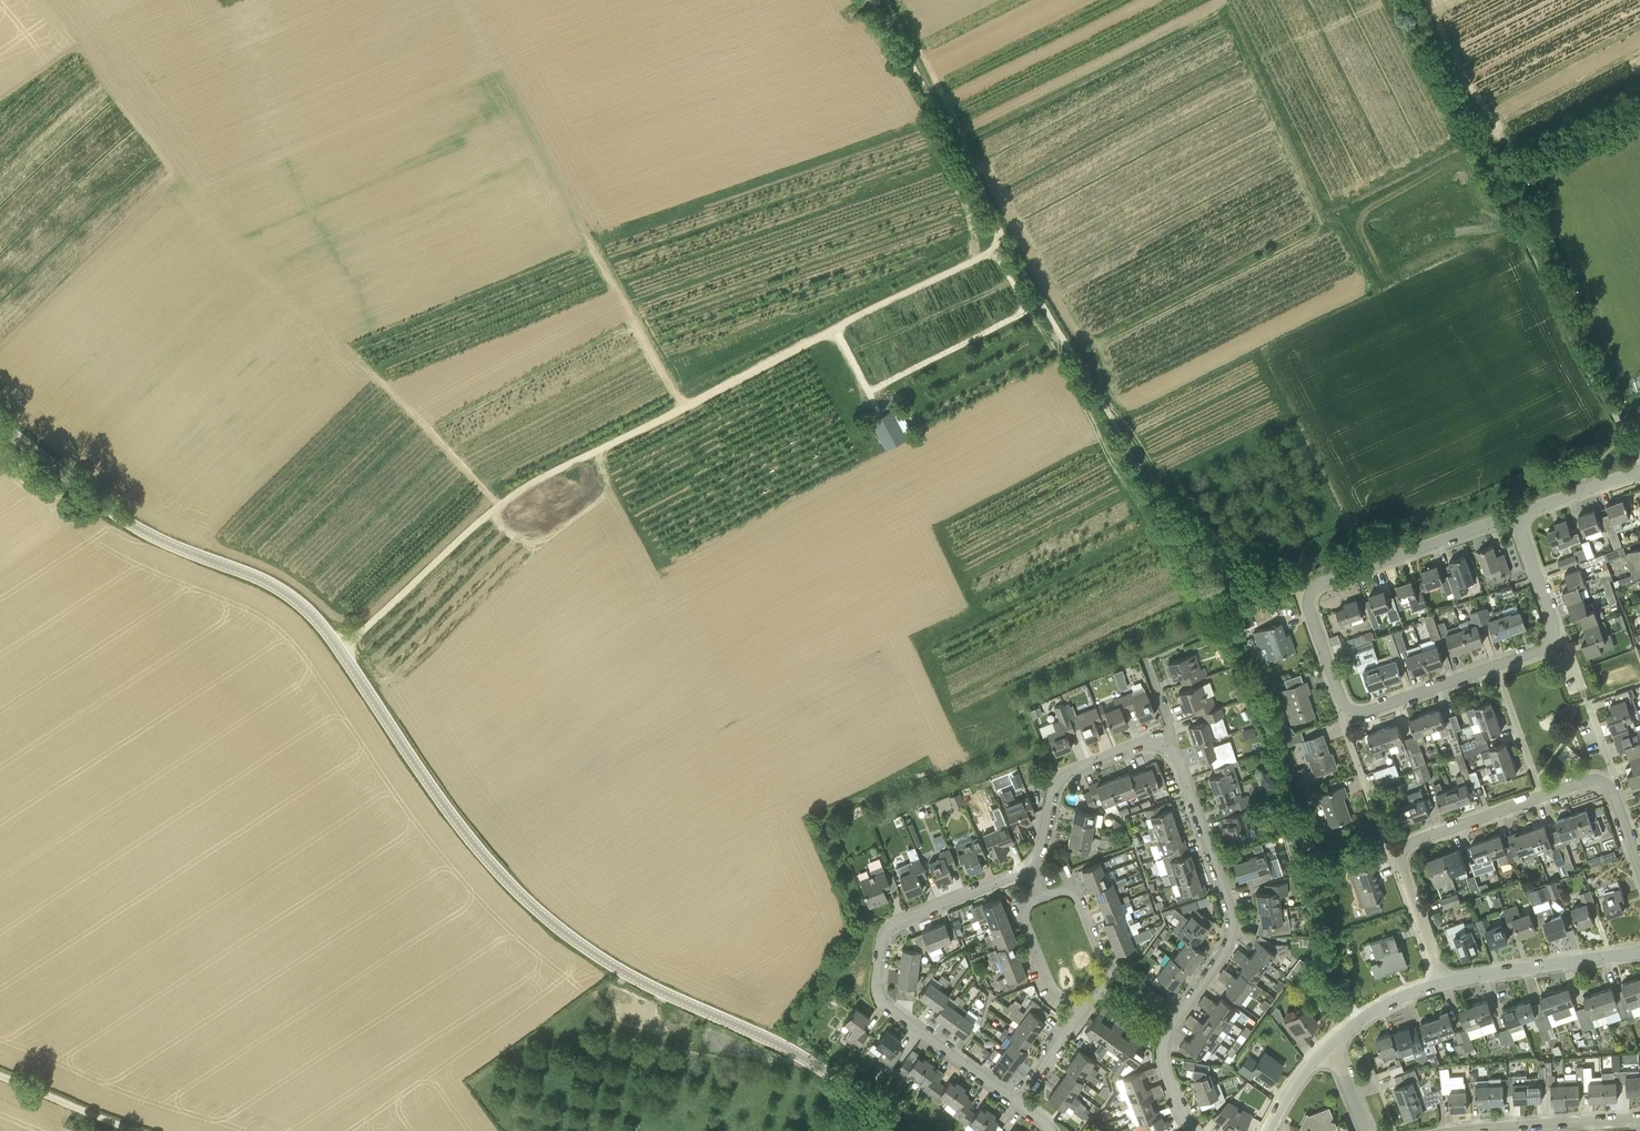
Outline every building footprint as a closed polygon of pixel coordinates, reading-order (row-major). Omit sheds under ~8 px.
[(913,435),(899,406),(871,421),(886,449),(913,435)] [(1608,530),(1615,549),(1622,546),(1617,530),(1624,528),(1621,519),(1630,516),(1624,498),(1606,505),(1607,506),(1610,513),(1603,516),(1608,530)] [(1579,515),(1585,532),(1587,538),(1602,532),(1600,527),(1601,527),(1594,509),(1579,515)] [(1552,543),(1567,538),(1569,544),(1580,540),(1577,532),(1572,534),(1567,519),(1554,524),(1556,528),(1548,531),(1552,543)] [(1585,551),(1588,559),(1595,557),(1589,540),(1581,542),(1585,551)] [(1493,569),(1494,571),(1496,577),(1497,576),(1498,580),(1505,578),(1503,574),(1510,571),(1506,557),(1499,560),(1494,545),(1478,551),(1486,572),(1493,569)] [(1632,574),(1639,571),(1639,570),(1639,566),(1639,565),(1639,547),(1629,551),(1630,552),(1626,553),(1624,546),(1622,546),(1615,549),(1604,553),(1605,557),(1607,560),(1621,555),(1623,561),(1627,560),(1632,574)] [(1595,557),(1588,559),(1580,562),(1581,566),(1601,559),(1605,557),(1604,553),(1595,557)] [(1575,554),(1569,556),(1558,560),(1561,569),(1578,563),(1575,554)] [(1465,555),(1450,561),(1454,573),(1447,576),(1453,591),(1454,596),(1455,596),(1456,599),(1462,597),(1461,594),(1468,591),(1466,584),(1474,581),(1465,555)] [(1429,590),(1428,587),(1441,583),(1445,594),(1453,591),(1447,576),(1442,578),(1437,565),(1422,571),(1426,581),(1420,583),(1423,592),(1429,590)] [(1580,568),(1565,573),(1568,581),(1561,584),(1563,589),(1585,582),(1580,568)] [(1632,574),(1618,579),(1621,586),(1631,583),(1632,586),(1636,588),(1639,587),(1639,571),(1632,574)] [(1610,580),(1612,579),(1610,573),(1607,574),(1600,576),(1603,583),(1610,580)] [(1411,599),(1414,610),(1427,605),(1422,591),(1416,593),(1412,580),(1396,586),(1400,594),(1394,596),(1396,604),(1411,599)] [(1612,587),(1610,580),(1603,583),(1605,589),(1612,587)] [(1587,587),(1585,582),(1563,589),(1568,603),(1584,597),(1590,595),(1587,587)] [(1512,584),(1501,589),(1496,591),(1498,598),(1514,591),(1512,584)] [(1608,596),(1614,594),(1612,587),(1605,589),(1608,596)] [(1401,617),(1396,604),(1394,596),(1388,599),(1387,597),(1384,590),(1369,595),(1375,612),(1383,609),(1384,611),(1390,614),(1392,613),(1395,620),(1401,618),(1401,617)] [(1610,603),(1617,600),(1614,594),(1608,596),(1610,603)] [(1568,603),(1573,617),(1595,609),(1595,608),(1593,603),(1586,605),(1584,597),(1568,603)] [(1342,622),(1351,619),(1353,624),(1364,620),(1357,600),(1345,604),(1346,607),(1337,610),(1342,622)] [(1502,608),(1510,633),(1526,627),(1521,611),(1519,611),(1516,604),(1504,609),(1503,608),(1502,608)] [(1493,609),(1488,611),(1487,607),(1478,610),(1483,622),(1489,620),(1496,638),(1510,633),(1502,608),(1494,611),(1493,609)] [(1595,609),(1573,617),(1575,622),(1581,620),(1584,628),(1604,621),(1599,607),(1595,608),(1595,609)] [(1459,623),(1460,625),(1468,648),(1483,642),(1477,624),(1483,622),(1478,610),(1470,613),(1472,618),(1459,623)] [(1436,625),(1437,624),(1433,613),(1424,616),(1433,640),(1441,637),(1436,625)] [(1239,618),(1242,628),(1254,624),(1251,614),(1239,618)] [(1615,616),(1617,624),(1624,622),(1621,614),(1615,616)] [(1580,637),(1582,643),(1609,634),(1609,633),(1604,621),(1584,628),(1586,635),(1580,637)] [(1436,625),(1441,637),(1447,635),(1453,653),(1468,648),(1460,625),(1447,629),(1445,622),(1437,624),(1436,625)] [(1273,625),(1253,632),(1258,644),(1266,642),(1272,657),(1282,654),(1283,655),(1295,650),(1290,637),(1286,638),(1281,623),(1273,626),(1273,625)] [(1392,632),(1399,652),(1408,649),(1402,633),(1403,628),(1392,632)] [(1373,631),(1358,636),(1348,640),(1350,647),(1371,639),(1375,638),(1373,631)] [(1379,659),(1387,682),(1402,677),(1399,667),(1404,665),(1399,652),(1392,632),(1385,634),(1392,653),(1385,656),(1386,657),(1379,659)] [(1610,633),(1609,633),(1609,634),(1582,643),(1587,657),(1612,648),(1615,646),(1610,633)] [(1371,639),(1350,647),(1353,654),(1374,647),(1371,639)] [(1428,668),(1443,663),(1437,646),(1422,651),(1428,668)] [(1408,656),(1413,673),(1428,668),(1422,651),(1408,656)] [(1178,677),(1181,685),(1204,677),(1202,669),(1200,669),(1194,653),(1168,662),(1174,679),(1178,677)] [(1361,662),(1364,670),(1368,680),(1371,688),(1387,682),(1379,659),(1378,656),(1361,662)] [(1231,665),(1229,659),(1223,660),(1225,667),(1231,665)] [(1124,677),(1121,669),(1113,673),(1116,680),(1124,677)] [(1215,708),(1211,695),(1214,693),(1210,681),(1202,684),(1201,684),(1178,692),(1181,701),(1179,701),(1182,711),(1193,706),(1196,715),(1203,713),(1215,708)] [(1296,721),(1314,714),(1308,698),(1306,699),(1304,694),(1310,692),(1306,682),(1282,690),(1287,704),(1289,703),(1296,721)] [(1273,684),(1267,687),(1270,694),(1276,692),(1273,684)] [(1132,690),(1133,692),(1123,696),(1128,709),(1135,707),(1140,720),(1155,714),(1143,686),(1132,690)] [(1246,699),(1242,688),(1235,690),(1238,701),(1246,699)] [(1637,710),(1632,696),(1635,695),(1632,688),(1614,694),(1617,702),(1611,704),(1613,711),(1607,714),(1609,720),(1635,710),(1637,710)] [(1101,719),(1107,717),(1112,731),(1127,724),(1122,712),(1128,709),(1123,696),(1113,700),(1102,704),(1096,706),(1101,719)] [(1477,714),(1480,722),(1497,716),(1491,701),(1475,706),(1466,710),(1468,717),(1477,714)] [(1047,733),(1055,754),(1072,747),(1067,735),(1075,731),(1072,723),(1065,707),(1064,703),(1054,707),(1059,721),(1053,723),(1052,722),(1039,727),(1042,735),(1047,733)] [(1039,706),(1030,710),(1033,719),(1036,718),(1035,717),(1042,714),(1039,706)] [(1086,741),(1101,735),(1095,722),(1101,719),(1096,706),(1096,707),(1082,712),(1085,718),(1078,720),(1086,741)] [(1220,707),(1215,708),(1203,713),(1206,721),(1188,727),(1194,745),(1211,740),(1228,734),(1222,716),(1223,716),(1220,707)] [(1442,736),(1448,734),(1444,722),(1445,722),(1440,708),(1425,714),(1431,730),(1438,727),(1442,736)] [(1639,724),(1639,715),(1638,716),(1635,710),(1609,720),(1614,733),(1639,724)] [(1415,735),(1416,735),(1420,744),(1426,741),(1423,732),(1431,730),(1425,714),(1410,719),(1415,735)] [(1450,716),(1451,720),(1454,731),(1455,730),(1461,728),(1456,714),(1450,716)] [(1460,745),(1462,751),(1476,746),(1476,747),(1488,743),(1486,736),(1502,731),(1497,716),(1480,722),(1483,729),(1474,732),(1476,739),(1460,745)] [(1400,751),(1407,749),(1403,739),(1404,739),(1398,723),(1383,729),(1389,745),(1392,752),(1400,750),(1400,751)] [(1614,733),(1619,747),(1639,739),(1639,724),(1614,733)] [(1290,732),(1288,726),(1282,729),(1284,734),(1290,732)] [(1242,730),(1245,739),(1255,736),(1252,727),(1242,730)] [(1389,745),(1383,729),(1368,734),(1374,750),(1377,759),(1385,757),(1381,747),(1389,745)] [(1331,759),(1322,734),(1302,741),(1314,775),(1336,767),(1333,758),(1331,759)] [(1460,745),(1457,737),(1450,740),(1455,753),(1462,751),(1460,745)] [(1619,747),(1621,753),(1627,750),(1630,758),(1639,754),(1639,739),(1619,747)] [(1211,759),(1214,768),(1237,760),(1236,759),(1246,756),(1243,748),(1234,752),(1230,740),(1213,745),(1211,740),(1194,745),(1200,763),(1211,759)] [(1492,756),(1495,763),(1511,757),(1506,742),(1489,748),(1489,749),(1481,752),(1483,759),(1492,756)] [(1478,753),(1476,747),(1476,746),(1462,751),(1465,758),(1478,753)] [(1422,750),(1415,752),(1420,766),(1427,764),(1422,750)] [(1455,753),(1461,768),(1467,766),(1465,758),(1462,751),(1455,753)] [(1409,754),(1414,768),(1420,766),(1415,752),(1409,754)] [(1628,773),(1639,769),(1639,754),(1630,758),(1632,765),(1626,767),(1628,773)] [(1511,757),(1495,763),(1498,771),(1489,774),(1492,781),(1500,778),(1517,772),(1511,757)] [(1209,777),(1214,792),(1239,783),(1233,766),(1240,764),(1238,759),(1237,760),(1214,768),(1217,775),(1209,777)] [(1156,779),(1163,776),(1157,761),(1146,765),(1148,769),(1141,771),(1148,791),(1160,787),(1156,779)] [(1400,774),(1396,763),(1381,768),(1369,773),(1372,779),(1383,775),(1384,775),(1389,773),(1391,777),(1400,774)] [(1420,766),(1424,781),(1432,778),(1427,764),(1420,766)] [(1419,783),(1424,781),(1420,766),(1414,768),(1419,783)] [(1486,767),(1479,768),(1481,780),(1489,778),(1486,767)] [(1628,773),(1633,787),(1639,784),(1639,769),(1628,773)] [(1481,784),(1478,774),(1476,770),(1470,772),(1475,787),(1481,784)] [(1136,792),(1138,796),(1148,791),(1141,771),(1130,775),(1136,792)] [(1126,796),(1136,792),(1130,775),(1129,772),(1118,777),(1126,796)] [(1386,783),(1392,780),(1391,777),(1389,773),(1384,775),(1386,783)] [(1389,789),(1403,784),(1400,774),(1391,777),(1392,780),(1386,783),(1389,789)] [(1466,783),(1463,774),(1456,776),(1459,785),(1452,787),(1458,804),(1472,799),(1466,783)] [(1115,801),(1126,796),(1118,777),(1107,781),(1115,801)] [(1306,778),(1299,781),(1302,787),(1309,785),(1306,778)] [(1023,785),(1021,779),(1013,782),(1016,788),(1023,785)] [(1115,801),(1107,781),(1100,784),(1099,781),(1088,785),(1090,790),(1096,806),(1097,805),(1102,803),(1104,806),(1115,801)] [(1458,804),(1452,787),(1444,790),(1440,782),(1433,784),(1437,793),(1436,793),(1442,809),(1458,804)] [(1241,789),(1239,783),(1214,792),(1219,806),(1232,802),(1235,809),(1251,804),(1247,794),(1241,796),(1239,792),(1240,791),(1241,789)] [(1346,795),(1343,786),(1320,795),(1323,804),(1325,803),(1330,815),(1323,817),(1326,827),(1350,818),(1342,797),(1346,795)] [(1003,800),(1015,797),(1013,788),(1001,791),(1003,800)] [(1410,802),(1415,819),(1430,814),(1425,798),(1421,788),(1415,791),(1418,800),(1410,802)] [(1090,808),(1096,806),(1090,790),(1084,793),(1090,808)] [(958,793),(950,796),(954,807),(962,804),(958,793)] [(1035,812),(1029,796),(1005,806),(1017,836),(1027,831),(1025,825),(1031,822),(1028,814),(1035,812)] [(1399,797),(1392,799),(1395,808),(1400,824),(1415,819),(1410,802),(1402,805),(1399,797)] [(1170,801),(1160,805),(1160,804),(1144,810),(1147,817),(1150,815),(1154,827),(1174,820),(1171,809),(1173,808),(1170,801)] [(853,811),(856,817),(863,814),(860,809),(853,811)] [(1000,809),(993,812),(995,818),(1002,816),(1000,809)] [(1095,813),(1075,809),(1072,821),(1093,825),(1095,813)] [(1254,828),(1251,827),(1245,810),(1228,816),(1230,822),(1220,826),(1223,836),(1227,835),(1230,842),(1248,836),(1249,839),(1254,837),(1256,834),(1254,828)] [(1598,819),(1591,821),(1587,810),(1572,815),(1578,833),(1579,835),(1593,830),(1595,835),(1603,832),(1598,819)] [(1578,833),(1572,815),(1556,820),(1564,844),(1571,842),(1569,836),(1578,833)] [(1178,830),(1174,820),(1154,827),(1148,829),(1152,839),(1178,830)] [(1072,821),(1070,833),(1091,836),(1093,825),(1072,821)] [(921,845),(914,827),(912,822),(908,824),(910,828),(917,846),(921,845)] [(991,850),(995,860),(1007,855),(1002,842),(1005,841),(1006,844),(1013,841),(1007,825),(983,834),(990,851),(991,850)] [(1544,825),(1529,830),(1536,850),(1537,850),(1544,847),(1546,852),(1546,851),(1555,858),(1558,865),(1564,863),(1559,847),(1552,849),(1544,825)] [(1161,856),(1162,856),(1187,847),(1183,835),(1180,836),(1178,830),(1152,839),(1153,844),(1157,843),(1161,856)] [(1517,842),(1511,844),(1516,859),(1517,862),(1518,862),(1524,860),(1524,859),(1538,854),(1537,850),(1536,850),(1529,830),(1515,835),(1517,842)] [(1088,855),(1091,836),(1070,833),(1068,844),(1073,845),(1072,852),(1088,855)] [(1500,865),(1516,859),(1511,844),(1505,846),(1500,834),(1486,839),(1492,856),(1497,855),(1500,865)] [(942,836),(935,838),(939,848),(945,845),(942,836)] [(969,873),(983,867),(980,859),(986,857),(977,836),(955,845),(963,866),(966,865),(969,873)] [(1494,863),(1492,857),(1492,856),(1486,839),(1471,845),(1477,861),(1471,863),(1475,876),(1486,872),(1484,867),(1494,863)] [(1559,847),(1564,863),(1565,862),(1567,869),(1574,867),(1566,845),(1559,847)] [(1162,856),(1168,874),(1194,865),(1190,853),(1189,853),(1187,847),(1162,856)] [(950,870),(957,867),(949,849),(939,853),(941,858),(929,863),(938,885),(948,881),(947,878),(952,876),(950,870)] [(1468,874),(1459,849),(1443,854),(1450,875),(1460,871),(1461,877),(1468,874)] [(1250,877),(1252,883),(1271,877),(1282,873),(1277,857),(1269,859),(1267,851),(1249,857),(1249,858),(1233,863),(1239,881),(1250,877)] [(1431,870),(1437,885),(1444,883),(1442,877),(1450,875),(1443,854),(1428,859),(1432,870),(1431,870)] [(1605,862),(1603,854),(1588,860),(1590,867),(1605,862)] [(1351,867),(1360,864),(1358,857),(1349,860),(1351,867)] [(919,858),(907,863),(897,867),(907,895),(923,889),(919,880),(927,877),(919,858)] [(1082,869),(1086,880),(1104,873),(1100,862),(1082,869)] [(878,904),(888,899),(883,888),(890,885),(882,865),(870,869),(873,875),(860,880),(865,892),(864,893),(868,904),(876,901),(878,904)] [(1177,882),(1197,876),(1194,865),(1168,874),(1172,884),(1177,883),(1177,882)] [(1378,900),(1383,898),(1371,865),(1350,872),(1360,898),(1362,897),(1365,904),(1363,905),(1367,914),(1381,909),(1378,900)] [(1108,884),(1104,873),(1086,880),(1091,891),(1094,889),(1095,889),(1108,884)] [(1178,902),(1207,892),(1203,880),(1199,881),(1197,876),(1177,882),(1177,883),(1181,894),(1175,896),(1178,902)] [(1481,894),(1475,876),(1467,878),(1473,897),(1481,894)] [(1095,889),(1099,900),(1116,892),(1125,889),(1123,884),(1128,882),(1126,877),(1121,879),(1116,881),(1112,882),(1108,884),(1095,889)] [(1547,882),(1553,898),(1561,895),(1555,880),(1547,882)] [(1258,911),(1260,910),(1280,908),(1278,895),(1288,893),(1286,881),(1265,884),(1269,884),(1270,891),(1255,893),(1258,911)] [(1619,882),(1608,886),(1608,887),(1599,890),(1601,896),(1604,895),(1607,902),(1603,904),(1608,916),(1624,910),(1621,901),(1625,900),(1619,882)] [(1480,886),(1482,892),(1490,889),(1487,883),(1480,886)] [(1529,891),(1534,904),(1548,899),(1551,898),(1546,885),(1529,891)] [(1572,908),(1579,926),(1594,921),(1590,909),(1596,906),(1590,890),(1579,893),(1583,904),(1572,908)] [(1099,900),(1103,910),(1121,903),(1116,892),(1099,900)] [(1146,906),(1151,904),(1147,892),(1142,893),(1146,906)] [(1444,906),(1455,903),(1460,901),(1457,893),(1442,899),(1444,906)] [(1483,903),(1480,896),(1472,900),(1474,906),(1483,903)] [(1210,903),(1208,897),(1195,901),(1197,907),(1210,903)] [(1000,898),(986,903),(983,905),(982,902),(970,908),(975,920),(978,919),(1004,909),(1000,898)] [(1161,908),(1163,907),(1161,900),(1155,902),(1157,909),(1161,908)] [(1121,914),(1125,913),(1121,903),(1103,910),(1107,920),(1121,914)] [(1504,910),(1508,922),(1510,925),(1515,923),(1520,936),(1536,930),(1529,913),(1521,916),(1517,905),(1504,910)] [(1555,916),(1551,906),(1536,912),(1541,926),(1546,924),(1550,937),(1567,931),(1561,914),(1555,916)] [(1180,920),(1202,936),(1213,921),(1195,908),(1188,919),(1174,907),(1169,908),(1171,912),(1180,920)] [(1281,917),(1280,908),(1260,910),(1262,925),(1269,924),(1270,933),(1290,931),(1288,916),(1281,917)] [(1008,919),(1004,909),(978,919),(980,924),(989,920),(991,926),(1008,919)] [(1432,914),(1433,915),(1434,918),(1436,924),(1443,921),(1439,911),(1432,914)] [(1108,933),(1126,925),(1121,914),(1107,920),(1103,922),(1108,933)] [(1489,919),(1487,919),(1486,917),(1476,920),(1481,934),(1487,932),(1492,946),(1508,940),(1502,924),(1492,927),(1489,919)] [(961,926),(959,918),(953,920),(955,928),(961,926)] [(991,926),(995,937),(1013,930),(1008,919),(991,926)] [(1112,943),(1130,936),(1128,930),(1141,925),(1139,920),(1134,922),(1130,924),(1126,925),(1108,933),(1112,943)] [(1202,936),(1180,920),(1173,929),(1177,933),(1187,940),(1187,939),(1195,945),(1202,936)] [(1466,927),(1448,934),(1447,934),(1452,947),(1458,945),(1462,956),(1479,950),(1474,937),(1481,934),(1476,920),(1465,924),(1466,927)] [(945,923),(933,927),(940,943),(951,939),(957,937),(955,931),(949,933),(945,923)] [(1155,925),(1138,932),(1130,936),(1112,943),(1116,954),(1134,947),(1132,944),(1150,937),(1152,934),(1153,932),(1156,934),(1161,926),(1162,923),(1155,925)] [(928,948),(940,943),(933,927),(922,932),(926,942),(914,947),(913,947),(920,951),(920,950),(922,950),(928,948)] [(1165,927),(1159,934),(1163,937),(1168,929),(1165,927)] [(1017,941),(1013,930),(995,937),(999,947),(1000,948),(1013,942),(1017,941)] [(1370,963),(1374,973),(1385,969),(1386,973),(1394,970),(1394,969),(1407,964),(1401,948),(1398,949),(1393,935),(1373,942),(1379,960),(1370,963)] [(1158,936),(1153,943),(1156,946),(1161,939),(1158,936)] [(1187,940),(1180,949),(1197,962),(1204,952),(1195,945),(1187,939),(1187,940)] [(1254,952),(1268,962),(1271,957),(1276,961),(1282,954),(1288,953),(1288,943),(1273,943),(1270,941),(1266,946),(1257,939),(1254,944),(1258,947),(1254,952)] [(1017,953),(1013,942),(1000,948),(999,947),(987,952),(991,963),(996,961),(1000,959),(1000,960),(1017,953)] [(1151,945),(1146,953),(1149,955),(1155,948),(1151,945)] [(918,962),(920,951),(913,947),(913,949),(902,948),(901,960),(918,962)] [(1180,949),(1173,958),(1188,969),(1187,970),(1190,972),(1197,962),(1180,949)] [(1268,962),(1254,952),(1250,957),(1246,954),(1243,958),(1261,971),(1268,962)] [(1017,953),(1000,960),(1002,964),(1004,970),(1022,963),(1017,953)] [(1171,956),(1163,966),(1180,979),(1187,970),(1188,969),(1173,958),(1171,956)] [(1254,981),(1261,971),(1243,958),(1240,964),(1244,967),(1240,971),(1254,981)] [(917,974),(918,962),(901,960),(899,972),(917,974)] [(1004,970),(1007,976),(1009,980),(1013,979),(1026,974),(1022,963),(1004,970)] [(1163,981),(1159,986),(1172,995),(1179,986),(1176,984),(1180,979),(1163,966),(1156,976),(1163,981)] [(1286,976),(1289,978),(1291,979),(1296,973),(1297,974),(1299,970),(1294,966),(1286,976)] [(926,985),(929,981),(933,976),(934,973),(930,970),(922,981),(926,985)] [(1262,987),(1254,982),(1254,981),(1240,971),(1236,977),(1232,974),(1229,978),(1247,991),(1255,997),(1262,987)] [(916,987),(917,974),(899,972),(898,985),(916,987)] [(1302,973),(1297,977),(1300,982),(1306,978),(1302,973)] [(946,978),(942,974),(938,980),(942,983),(946,978)] [(1247,991),(1229,978),(1225,983),(1230,986),(1226,991),(1239,1001),(1247,991)] [(1013,979),(1009,980),(1004,982),(1002,983),(1005,991),(1017,986),(1016,985),(1013,979)] [(1279,979),(1276,983),(1282,987),(1285,984),(1279,979)] [(1624,984),(1623,984),(1625,989),(1619,991),(1628,1016),(1634,1013),(1632,1007),(1639,1005),(1639,989),(1637,979),(1624,984)] [(939,988),(929,981),(926,985),(918,995),(928,1002),(939,988)] [(1569,987),(1554,992),(1563,1016),(1565,1022),(1571,1020),(1578,1017),(1576,1010),(1572,1002),(1574,1002),(1569,987)] [(949,995),(939,988),(928,1002),(938,1009),(944,1000),(945,1001),(949,995)] [(1598,992),(1606,1015),(1619,1010),(1622,1018),(1628,1016),(1619,991),(1614,993),(1612,988),(1598,992)] [(1541,997),(1546,1011),(1551,1009),(1555,1020),(1563,1016),(1554,992),(1541,997)] [(1593,1019),(1606,1015),(1598,992),(1584,997),(1587,1006),(1582,1008),(1589,1029),(1596,1027),(1593,1019)] [(958,1003),(962,998),(958,994),(954,999),(958,1003)] [(943,1022),(953,1029),(964,1015),(967,1010),(962,1006),(966,1001),(962,998),(958,1003),(954,1008),(943,1022)] [(1228,1018),(1228,1017),(1235,1008),(1221,998),(1217,1003),(1213,1000),(1210,1005),(1228,1018)] [(943,1022),(954,1008),(950,1004),(945,1001),(944,1000),(938,1009),(934,1014),(943,1022)] [(1024,1012),(1019,1009),(1019,1008),(1012,1003),(1009,1008),(1038,1030),(1045,1020),(1035,1013),(1040,1006),(1032,1000),(1024,1012)] [(1494,1021),(1492,1015),(1487,1000),(1473,1005),(1480,1026),(1494,1021)] [(1541,1013),(1536,1015),(1530,1001),(1516,1006),(1521,1020),(1522,1020),(1535,1016),(1544,1041),(1551,1039),(1547,1028),(1546,1028),(1541,1013)] [(1221,1027),(1227,1031),(1234,1022),(1228,1017),(1228,1018),(1210,1005),(1206,1009),(1210,1012),(1207,1017),(1221,1027)] [(1480,1026),(1473,1005),(1460,1010),(1466,1028),(1460,1030),(1467,1051),(1474,1048),(1468,1030),(1480,1026)] [(870,1017),(855,1006),(844,1022),(852,1028),(845,1038),(858,1047),(868,1034),(861,1029),(870,1017)] [(1305,1032),(1318,1022),(1307,1006),(1285,1023),(1300,1043),(1309,1037),(1305,1032)] [(1503,1030),(1508,1042),(1509,1042),(1510,1045),(1516,1045),(1512,1032),(1525,1027),(1522,1020),(1521,1020),(1516,1006),(1503,1010),(1508,1025),(1509,1025),(1510,1028),(1503,1030)] [(1019,1023),(1016,1027),(1032,1039),(1038,1030),(1009,1008),(1007,1007),(1004,1011),(1012,1017),(1012,1018),(1019,1023)] [(1589,1029),(1582,1008),(1576,1010),(1578,1017),(1583,1031),(1589,1029)] [(964,1015),(953,1029),(963,1037),(967,1032),(972,1036),(976,1031),(981,1024),(979,1023),(982,1017),(979,1015),(978,1016),(968,1009),(967,1010),(964,1015)] [(1454,1029),(1448,1011),(1441,1013),(1442,1016),(1435,1018),(1443,1039),(1449,1037),(1447,1031),(1454,1029)] [(1547,1011),(1546,1012),(1541,1013),(1546,1028),(1547,1028),(1552,1027),(1552,1026),(1547,1011)] [(1085,1030),(1095,1037),(1105,1023),(1100,1019),(1103,1015),(1098,1012),(1093,1019),(1091,1018),(1086,1024),(1089,1025),(1085,1030)] [(1199,1020),(1196,1024),(1214,1037),(1221,1027),(1207,1017),(1203,1023),(1199,1020)] [(1433,1052),(1430,1044),(1443,1039),(1435,1018),(1422,1023),(1426,1035),(1420,1037),(1424,1049),(1430,1067),(1440,1063),(1435,1051),(1433,1052)] [(1571,1020),(1565,1022),(1568,1029),(1573,1027),(1571,1020)] [(1105,1044),(1118,1026),(1113,1023),(1110,1027),(1105,1023),(1095,1037),(1105,1044)] [(1213,1037),(1214,1037),(1196,1024),(1192,1029),(1196,1032),(1193,1037),(1207,1047),(1213,1052),(1220,1042),(1213,1037)] [(1249,1033),(1252,1029),(1246,1025),(1243,1029),(1249,1033)] [(1109,1047),(1115,1051),(1125,1037),(1120,1033),(1122,1029),(1118,1026),(1105,1044),(1102,1047),(1098,1053),(1102,1056),(1109,1047)] [(1009,1037),(1012,1039),(1025,1048),(1032,1039),(1016,1027),(1009,1037)] [(1414,1039),(1410,1027),(1391,1034),(1398,1054),(1399,1055),(1404,1056),(1424,1049),(1420,1037),(1414,1039)] [(1249,1033),(1243,1029),(1240,1033),(1246,1037),(1249,1033)] [(897,1046),(901,1041),(887,1030),(876,1044),(883,1050),(878,1057),(892,1067),(903,1051),(897,1046)] [(1467,1051),(1460,1030),(1454,1032),(1458,1043),(1455,1044),(1459,1054),(1467,1051)] [(1508,1042),(1503,1030),(1498,1032),(1502,1044),(1508,1042)] [(1398,1054),(1391,1034),(1376,1039),(1382,1054),(1384,1054),(1386,1060),(1391,1058),(1390,1057),(1398,1054)] [(1124,1058),(1137,1040),(1133,1037),(1130,1041),(1125,1037),(1115,1051),(1121,1056),(1111,1069),(1115,1071),(1124,1058)] [(1199,1057),(1207,1047),(1193,1037),(1189,1042),(1185,1039),(1181,1044),(1199,1057)] [(1028,1050),(1025,1048),(1012,1039),(1006,1048),(1021,1059),(1028,1050)] [(1134,1065),(1144,1051),(1139,1047),(1142,1043),(1137,1040),(1124,1058),(1115,1071),(1114,1072),(1118,1075),(1125,1065),(1127,1066),(1130,1062),(1134,1065)] [(1098,1053),(1102,1047),(1099,1045),(1094,1050),(1098,1053)] [(983,1052),(988,1056),(991,1052),(986,1048),(983,1052)] [(1006,1048),(999,1057),(1014,1069),(1021,1059),(1006,1048)] [(1226,1052),(1232,1056),(1235,1053),(1229,1048),(1226,1052)] [(1072,1059),(1095,1075),(1098,1071),(1091,1065),(1095,1061),(1079,1049),(1072,1059)] [(1272,1066),(1276,1060),(1264,1052),(1257,1062),(1248,1056),(1238,1070),(1250,1078),(1256,1070),(1271,1082),(1279,1071),(1272,1066)] [(848,1067),(853,1061),(845,1055),(840,1062),(848,1067)] [(913,1062),(906,1057),(897,1069),(905,1074),(907,1071),(915,1078),(928,1060),(924,1057),(922,1060),(917,1056),(913,1062)] [(1007,1078),(1014,1069),(999,1057),(992,1067),(1007,1078)] [(1395,1059),(1397,1064),(1389,1067),(1392,1076),(1404,1072),(1399,1058),(1395,1059)] [(1095,1075),(1072,1059),(1065,1068),(1068,1070),(1080,1079),(1081,1079),(1084,1075),(1096,1084),(1099,1079),(1095,1075)] [(936,1070),(934,1069),(931,1067),(933,1064),(928,1060),(915,1078),(924,1084),(922,1087),(930,1093),(938,1081),(932,1076),(936,1070)] [(1545,1061),(1546,1076),(1546,1088),(1551,1088),(1552,1103),(1553,1103),(1553,1102),(1566,1102),(1565,1084),(1556,1085),(1555,1075),(1552,1075),(1552,1061),(1545,1061)] [(1209,1072),(1208,1072),(1209,1066),(1194,1063),(1190,1079),(1194,1091),(1213,1083),(1209,1072)] [(1585,1077),(1604,1076),(1603,1066),(1584,1067),(1585,1077)] [(1451,1110),(1467,1109),(1466,1090),(1465,1082),(1451,1083),(1449,1067),(1440,1068),(1442,1087),(1443,1093),(1450,1092),(1451,1110)] [(1579,1090),(1584,1090),(1583,1078),(1584,1078),(1583,1067),(1576,1067),(1576,1078),(1565,1079),(1565,1084),(1566,1102),(1579,1101),(1580,1101),(1579,1090)] [(1419,1096),(1424,1094),(1414,1069),(1395,1076),(1399,1086),(1395,1088),(1400,1103),(1419,1096)] [(1068,1070),(1062,1079),(1077,1091),(1084,1081),(1081,1079),(1080,1079),(1068,1070)] [(1122,1078),(1127,1090),(1143,1083),(1140,1077),(1145,1075),(1143,1070),(1122,1078)] [(1621,1072),(1622,1084),(1627,1083),(1627,1094),(1628,1094),(1628,1093),(1639,1093),(1639,1070),(1628,1070),(1628,1071),(1621,1072)] [(1609,1082),(1603,1082),(1602,1082),(1603,1099),(1617,1098),(1617,1099),(1618,1099),(1617,1084),(1622,1084),(1621,1072),(1609,1072),(1609,1082)] [(1515,1101),(1528,1100),(1527,1077),(1527,1074),(1509,1075),(1509,1079),(1508,1079),(1509,1091),(1513,1090),(1514,1102),(1515,1101)] [(1539,1076),(1527,1077),(1528,1100),(1542,1099),(1542,1100),(1541,1088),(1546,1088),(1546,1076),(1539,1077),(1539,1076)] [(1508,1079),(1501,1079),(1501,1077),(1489,1078),(1489,1079),(1491,1102),(1499,1102),(1499,1105),(1504,1105),(1505,1105),(1505,1102),(1504,1091),(1509,1091),(1508,1079)] [(1590,1100),(1603,1099),(1602,1082),(1603,1082),(1602,1077),(1584,1078),(1583,1078),(1584,1090),(1589,1090),(1590,1101),(1590,1100)] [(1086,1106),(1081,1102),(1082,1101),(1074,1095),(1077,1091),(1062,1079),(1055,1089),(1083,1110),(1086,1106)] [(1477,1103),(1491,1102),(1489,1079),(1477,1080),(1470,1081),(1471,1093),(1476,1093),(1477,1104),(1477,1103)] [(938,1081),(930,1093),(936,1098),(939,1095),(947,1102),(960,1084),(956,1081),(954,1084),(949,1080),(945,1086),(938,1081)] [(878,1094),(883,1087),(878,1083),(873,1090),(878,1094)] [(1143,1083),(1127,1090),(1131,1101),(1152,1092),(1150,1087),(1145,1089),(1143,1083)] [(1213,1084),(1213,1083),(1194,1091),(1201,1109),(1214,1105),(1217,1108),(1225,1099),(1221,1088),(1216,1090),(1213,1084)] [(885,1099),(893,1088),(888,1084),(880,1095),(885,1099)] [(960,1084),(947,1102),(956,1108),(952,1114),(960,1119),(968,1108),(972,1102),(966,1097),(968,1094),(963,1090),(965,1088),(960,1084)] [(1442,1087),(1436,1089),(1437,1102),(1444,1101),(1443,1093),(1442,1087)] [(1074,1109),(1073,1111),(1083,1118),(1087,1113),(1083,1110),(1055,1089),(1048,1098),(1063,1109),(1067,1104),(1074,1109)] [(1152,1092),(1131,1101),(1136,1112),(1152,1105),(1149,1099),(1154,1098),(1152,1092)] [(1419,1096),(1400,1103),(1405,1117),(1424,1110),(1419,1096)] [(1212,1117),(1225,1124),(1223,1128),(1229,1130),(1242,1130),(1251,1114),(1227,1101),(1212,1117)] [(1152,1105),(1136,1112),(1140,1123),(1161,1115),(1159,1109),(1154,1111),(1152,1105)] [(975,1113),(968,1108),(960,1119),(966,1124),(968,1121),(978,1128),(991,1111),(986,1108),(984,1110),(979,1107),(975,1113)] [(1326,1130),(1336,1126),(1328,1107),(1310,1114),(1306,1112),(1306,1114),(1307,1114),(1300,1128),(1299,1127),(1297,1130),(1315,1130),(1316,1129),(1321,1130),(1324,1130),(1326,1130)] [(994,1127),(996,1123),(998,1120),(993,1117),(995,1114),(991,1111),(978,1128),(982,1130),(1000,1130),(994,1127)] [(1138,1124),(1140,1130),(1162,1130),(1161,1128),(1170,1124),(1168,1119),(1163,1120),(1161,1115),(1140,1123),(1138,1124)] [(1000,1130),(1003,1128),(996,1123),(994,1127),(1000,1130)]
